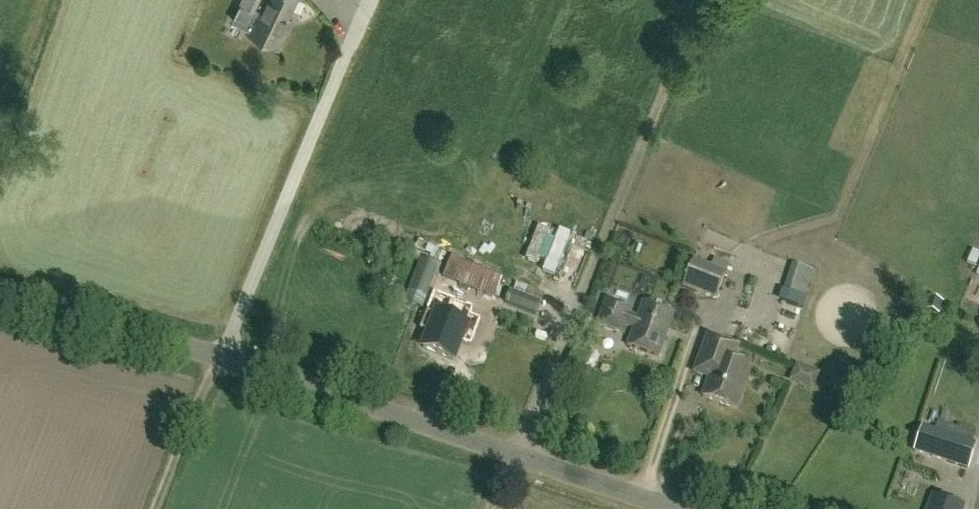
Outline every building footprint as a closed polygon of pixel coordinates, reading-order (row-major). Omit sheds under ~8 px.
[(260,3),(289,17),(297,0),(262,0),(260,3)] [(293,19),(289,17),(260,3),(247,32),(280,47),(293,19)] [(404,300),(425,308),(441,265),(434,261),(440,247),(420,239),(412,260),(417,262),(404,300)] [(970,274),(978,277),(978,251),(978,250),(970,274)] [(503,278),(452,257),(445,278),(495,298),(503,278)] [(682,286),(717,299),(729,272),(695,257),(682,286)] [(787,265),(781,293),(801,297),(806,269),(787,265)] [(431,302),(491,326),(499,304),(439,281),(431,302)] [(546,294),(516,282),(508,304),(538,315),(546,294)] [(791,316),(796,304),(777,297),(772,309),(791,316)] [(660,356),(675,312),(643,301),(638,317),(628,314),(631,307),(606,299),(597,325),(622,333),(625,325),(634,328),(629,345),(660,356)] [(438,313),(425,348),(454,359),(468,324),(438,313)] [(741,346),(710,334),(696,371),(711,377),(704,396),(736,408),(753,363),(737,357),(741,346)] [(924,424),(915,451),(970,469),(978,439),(978,433),(939,421),(936,428),(924,424)] [(966,506),(935,495),(930,508),(965,508),(966,506)]
